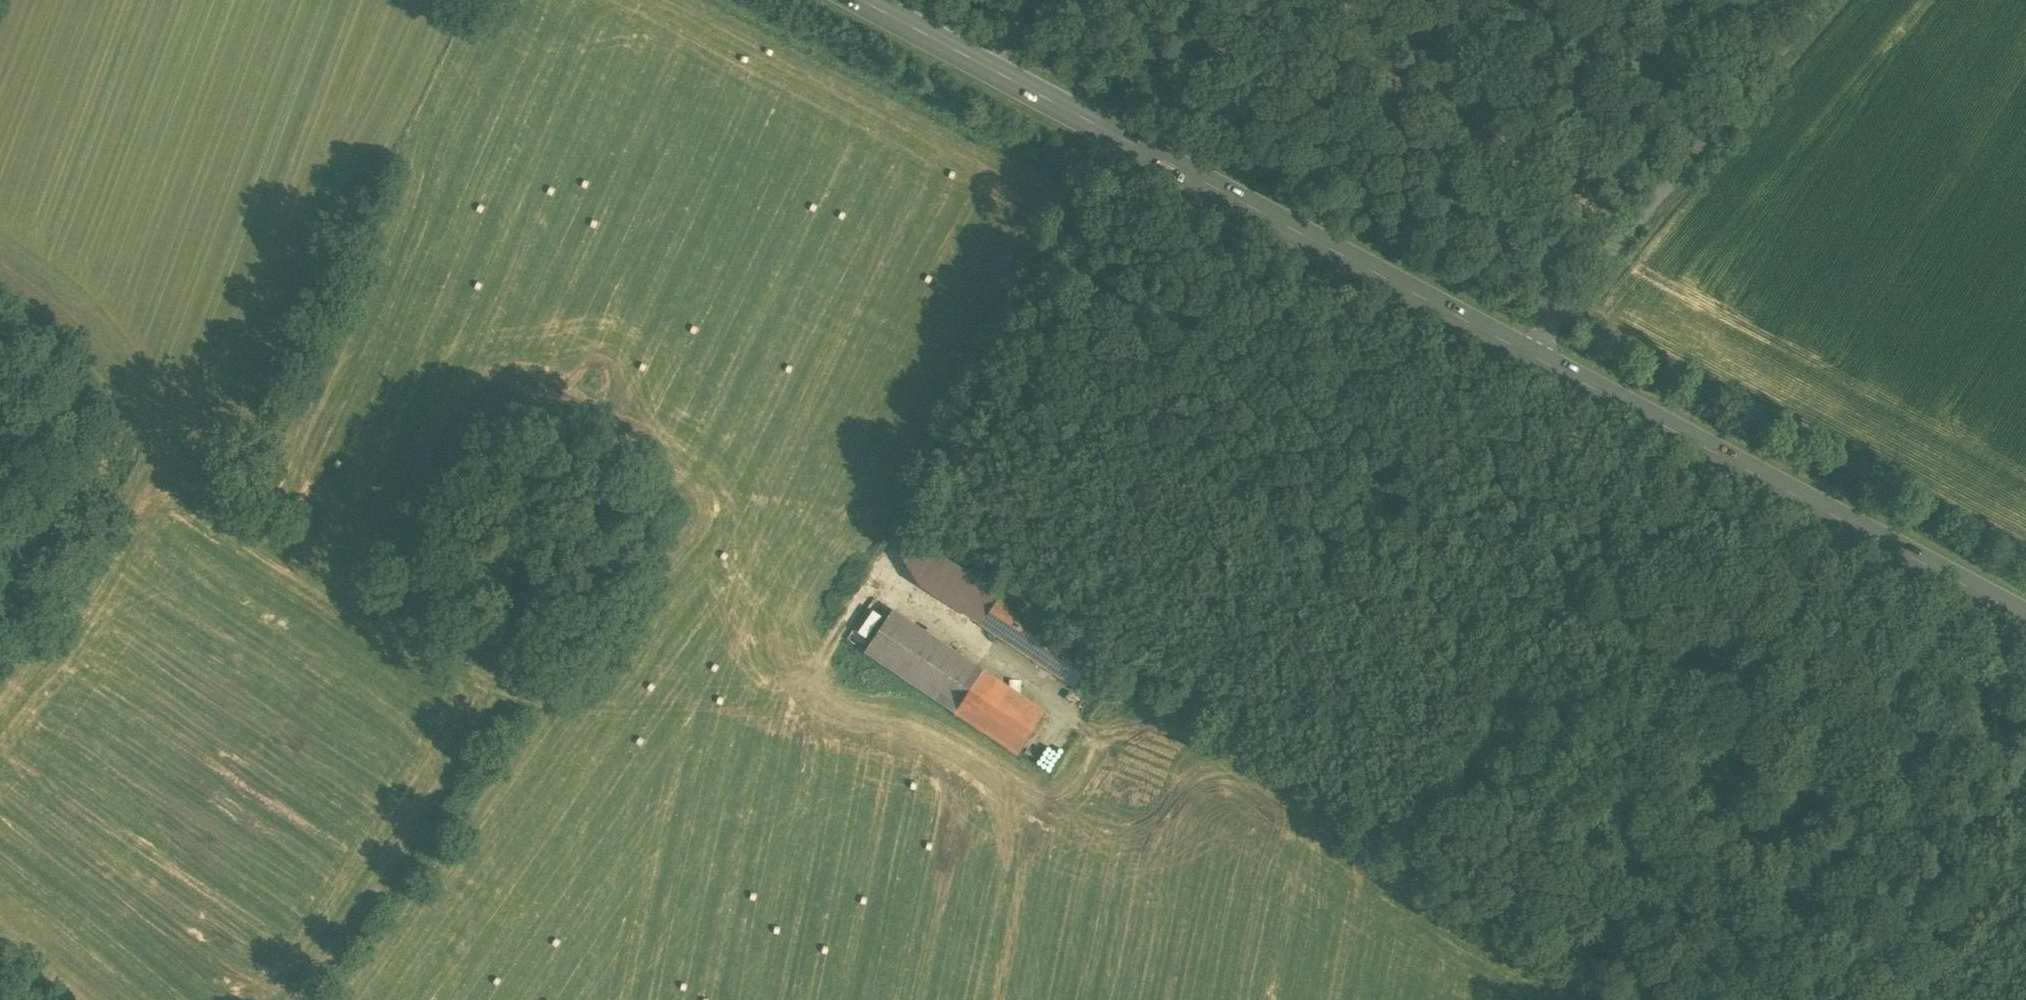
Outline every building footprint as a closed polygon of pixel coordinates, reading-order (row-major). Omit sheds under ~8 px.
[(1000,594),(980,624),(1074,686),(1094,656),(1000,594)] [(1044,713),(892,612),(865,652),(1018,753),(1044,713)]
